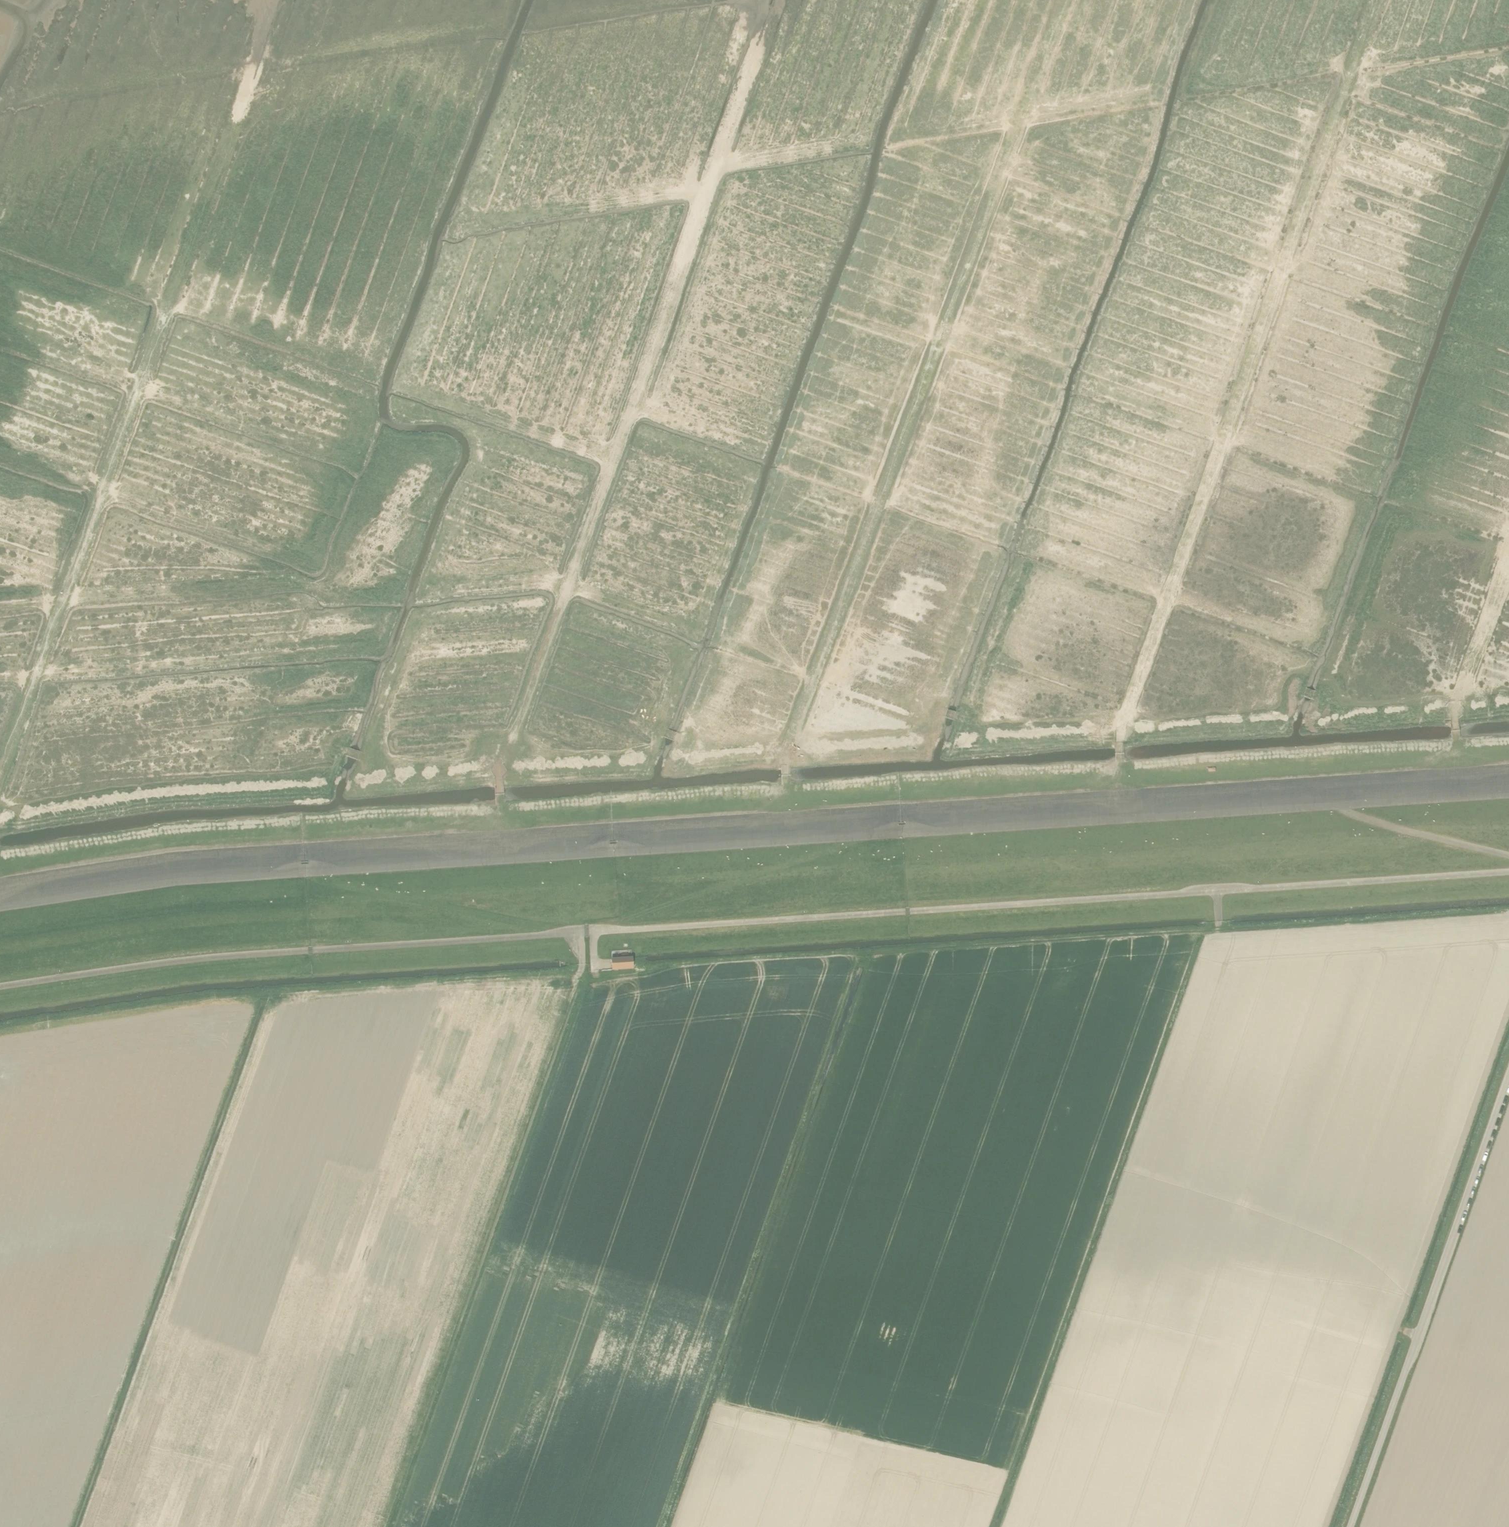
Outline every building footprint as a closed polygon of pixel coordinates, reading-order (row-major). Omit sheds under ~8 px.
[(1308,687),(1305,696),(1314,699),(1318,691),(1308,687)] [(612,969),(633,968),(632,957),(612,959),(612,969)]
